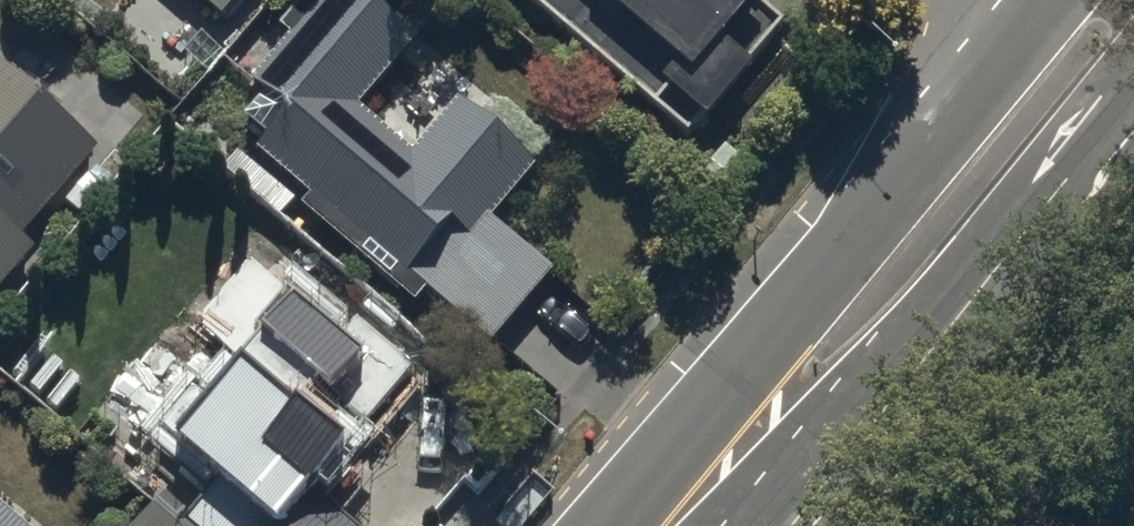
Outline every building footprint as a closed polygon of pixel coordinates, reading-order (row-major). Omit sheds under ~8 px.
[(224,26),(246,0),(193,0),(224,26)] [(256,155),(316,207),(306,218),(416,314),(427,301),(492,356),(556,283),(497,232),(544,177),(462,107),(416,161),(364,116),(420,52),(372,11),(382,0),(336,0),(331,5),(325,0),(318,0),(286,37),(296,46),(256,92),(266,101),(246,125),(266,143),(256,155)] [(688,152),(700,138),(708,146),(759,87),(751,81),(787,39),(770,24),(773,21),(748,0),(512,0),(688,152)] [(0,70),(0,306),(42,257),(29,245),(103,158),(0,70)] [(136,525),(348,525),(326,508),(357,471),(347,462),(418,379),(346,318),(332,335),(256,271),(199,339),(240,373),(211,407),(192,391),(157,432),(220,485),(191,519),(162,495),(136,525)] [(0,517),(0,525),(11,525),(0,517)]
